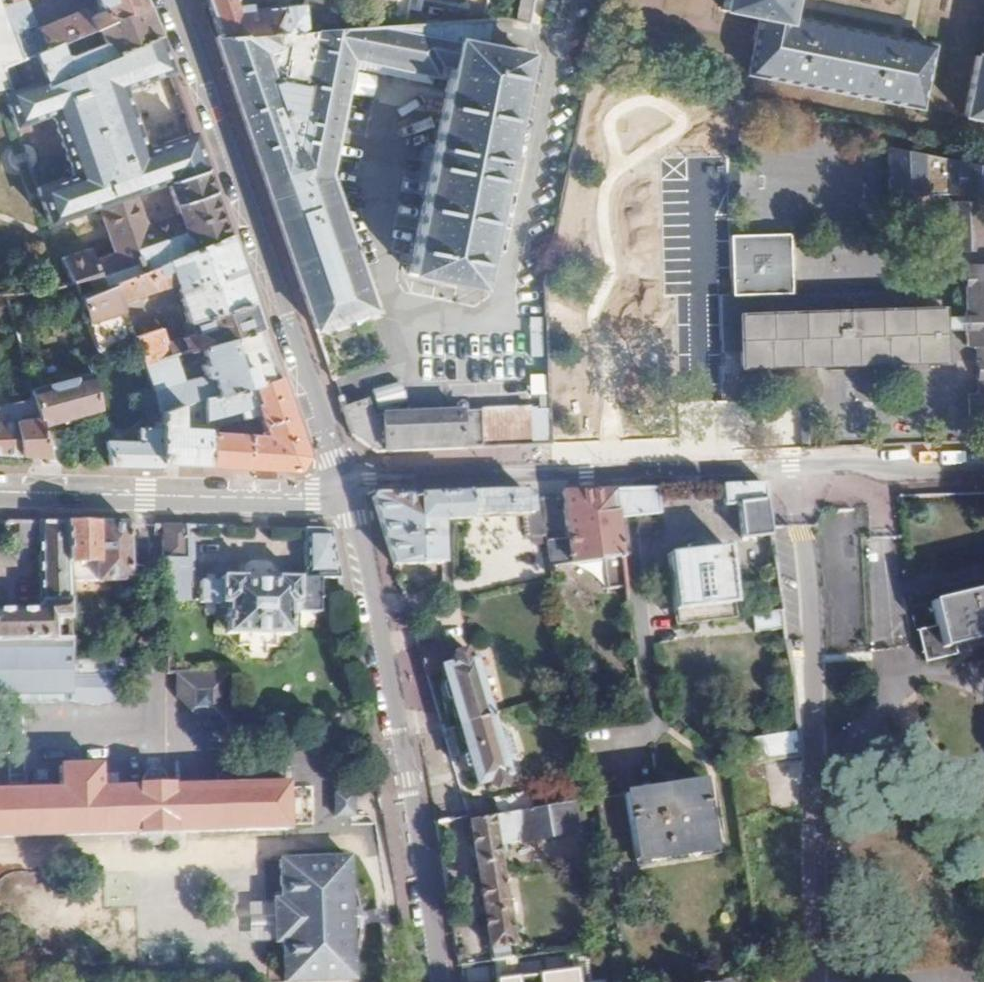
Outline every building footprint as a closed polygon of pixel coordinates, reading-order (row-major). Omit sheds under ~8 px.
[(0,4),(0,7),(21,64),(31,59),(55,48),(93,31),(143,8),(140,0),(86,0),(87,1),(91,0),(97,13),(82,19),(81,16),(74,15),(34,33),(29,32),(28,30),(33,29),(23,0),(15,0),(0,4)] [(222,39),(302,33),(300,5),(239,10),(235,0),(205,0),(222,39)] [(300,5),(302,33),(401,25),(406,0),(301,0),(300,5)] [(518,22),(530,25),(535,0),(522,0),(518,22)] [(722,9),(758,17),(747,70),(917,106),(929,47),(784,17),(788,0),(723,0),(722,9)] [(9,94),(1,73),(21,64),(0,7),(0,95),(9,94)] [(143,8),(93,31),(99,47),(62,63),(55,48),(31,59),(44,87),(156,37),(143,8)] [(222,39),(215,40),(313,331),(369,314),(323,177),(349,59),(432,76),(435,64),(450,66),(408,276),(476,289),(500,172),(524,57),(482,47),(488,19),(401,25),(302,33),(222,39)] [(21,64),(1,73),(9,94),(19,128),(56,116),(75,178),(40,189),(51,225),(100,210),(115,257),(95,264),(91,252),(62,261),(70,285),(75,302),(226,236),(190,135),(141,151),(120,88),(168,72),(156,37),(44,87),(31,59),(21,64)] [(982,56),(974,54),(962,114),(983,119),(983,45),(982,56)] [(603,121),(709,137),(714,106),(607,90),(603,121)] [(892,151),(886,188),(983,202),(983,164),(892,151)] [(962,314),(962,327),(963,351),(976,351),(977,397),(967,397),(967,423),(983,422),(983,218),(983,205),(949,206),(950,256),(960,256),(962,314)] [(731,296),(791,293),(787,233),(728,236),(731,296)] [(226,236),(75,302),(90,352),(129,339),(118,305),(173,288),(188,327),(192,326),(196,336),(180,342),(183,353),(198,348),(258,329),(226,236)] [(698,386),(697,290),(620,291),(620,302),(574,303),(575,351),(608,351),(608,387),(698,386)] [(941,307),(738,315),(738,367),(943,359),(941,328),(941,316),(941,307)] [(537,317),(522,317),(524,396),(540,396),(537,317)] [(157,329),(129,339),(139,367),(168,358),(164,347),(157,329)] [(168,358),(139,367),(157,413),(158,413),(203,400),(276,380),(258,329),(198,348),(208,377),(179,385),(168,358)] [(180,342),(164,347),(168,358),(183,353),(180,342)] [(85,375),(29,392),(36,420),(38,427),(93,411),(85,375)] [(295,473),(303,458),(276,380),(203,400),(203,409),(203,430),(204,468),(295,473)] [(158,413),(158,422),(158,464),(160,465),(204,468),(203,430),(178,431),(178,415),(203,409),(203,400),(158,413)] [(366,403),(340,412),(349,437),(376,455),(475,450),(475,444),(525,441),(524,412),(379,418),(373,422),(366,403)] [(0,421),(0,456),(45,459),(47,459),(43,443),(38,427),(36,420),(0,421)] [(134,442),(100,442),(106,468),(160,469),(160,465),(158,464),(158,422),(152,423),(150,429),(135,429),(134,442)] [(51,442),(43,443),(47,459),(45,459),(45,466),(50,466),(62,466),(59,442),(51,442)] [(760,483),(719,484),(720,504),(734,504),(741,538),(767,535),(762,502),(760,483)] [(654,487),(611,489),(614,515),(655,513),(654,487)] [(567,541),(569,565),(601,561),(606,590),(624,588),(614,515),(611,489),(560,491),(567,541)] [(524,492),(371,496),(392,565),(440,565),(440,522),(452,522),(468,521),(469,518),(522,516),(523,541),(543,540),(542,530),(541,500),(525,500),(524,492)] [(54,635),(54,624),(69,624),(69,596),(67,524),(19,523),(18,548),(33,548),(33,544),(41,544),(41,552),(42,612),(0,613),(0,635),(54,635)] [(131,526),(67,524),(69,596),(78,597),(81,590),(81,579),(82,579),(82,559),(97,560),(97,578),(132,579),(131,526)] [(187,527),(163,527),(164,558),(187,559),(187,537),(187,527)] [(223,582),(201,582),(200,604),(229,604),(228,635),(291,636),(291,616),(294,616),(300,612),(319,612),(320,579),(338,579),(329,531),(304,530),(306,578),(223,577),(223,582)] [(195,537),(187,537),(187,559),(187,579),(196,580),(195,537)] [(725,547),(665,555),(672,610),(733,602),(725,547)] [(187,559),(164,558),(165,599),(186,600),(187,579),(187,559)] [(930,603),(934,627),(926,629),(931,659),(954,654),(953,647),(983,640),(983,590),(930,603)] [(733,602),(672,610),(674,626),(735,619),(733,602)] [(70,665),(70,657),(70,635),(54,635),(0,635),(0,670),(70,665)] [(450,641),(418,650),(425,674),(440,671),(444,683),(437,684),(442,702),(449,701),(457,726),(488,718),(473,670),(483,668),(485,663),(483,651),(474,648),(464,650),(463,648),(453,651),(450,641)] [(133,655),(70,657),(70,665),(70,672),(120,672),(133,672),(133,655)] [(120,672),(70,672),(70,682),(121,682),(120,672)] [(227,677),(205,677),(206,741),(229,740),(227,677)] [(465,753),(459,755),(463,773),(469,771),(474,785),(485,782),(488,792),(504,788),(501,776),(506,775),(488,718),(457,726),(465,753)] [(795,736),(772,739),(775,756),(797,752),(795,736)] [(121,834),(184,833),(262,831),(289,831),(287,785),(165,788),(165,777),(159,769),(146,770),(140,778),(141,788),(98,789),(97,766),(58,766),(57,790),(0,791),(0,836),(121,834)] [(702,783),(596,798),(606,863),(712,848),(702,783)] [(530,790),(495,796),(496,813),(533,808),(530,790)] [(351,819),(352,793),(331,791),(330,817),(351,819)] [(496,813),(468,818),(490,957),(514,953),(498,842),(576,830),(571,802),(533,808),(496,813)] [(343,860),(277,862),(279,902),(271,902),(270,911),(354,910),(348,884),(345,884),(343,860)] [(270,911),(272,947),(279,947),(281,981),(334,981),(350,981),(348,960),(351,961),(355,933),(357,932),(356,911),(355,911),(354,910),(270,911)] [(495,981),(575,981),(573,971),(495,981)]
